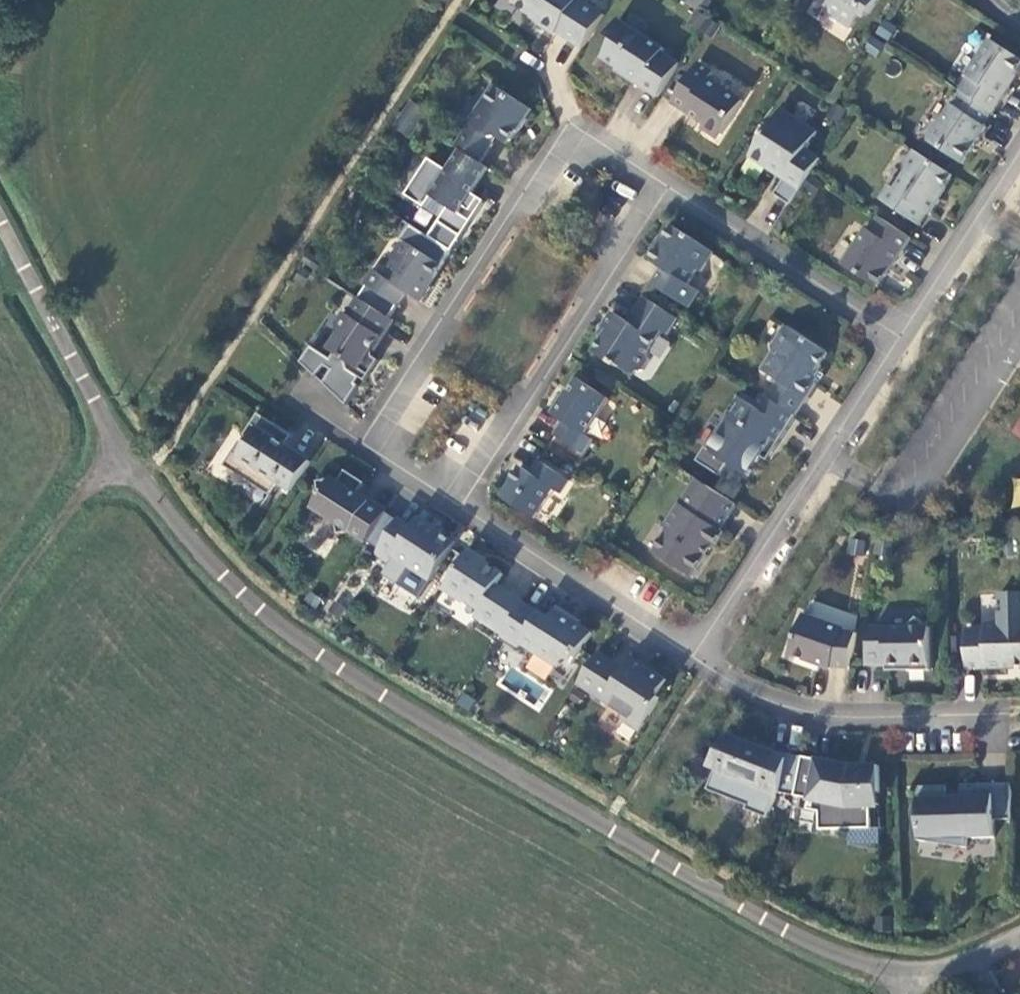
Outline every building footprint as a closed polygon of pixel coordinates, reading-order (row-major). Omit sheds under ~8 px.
[(583,50),(605,16),(580,0),(518,0),(515,5),(533,18),(541,23),(540,25),(557,36),(559,34),(583,50)] [(683,2),(701,13),(709,0),(684,0),(683,2)] [(830,10),(832,16),(852,29),(864,11),(870,15),(880,0),(816,0),(830,10)] [(624,76),(659,98),(680,65),(663,53),(665,50),(620,21),(608,38),(614,42),(603,59),(626,73),(624,76)] [(994,114),(1011,86),(1009,85),(1019,68),(1019,60),(991,40),(967,77),(970,78),(960,92),(963,94),(994,114)] [(722,135),(744,102),(710,80),(713,74),(699,64),(673,104),(705,125),(707,132),(715,137),(722,135)] [(534,111),(498,87),(485,106),(479,107),(472,118),(474,126),(469,127),(456,148),(461,151),(481,164),(494,145),(493,139),(498,138),(505,143),(512,141),(518,131),(520,132),(534,111)] [(993,114),(963,94),(955,107),(952,105),(941,122),(935,123),(927,136),(928,142),(963,165),(987,128),(984,126),(993,114)] [(821,160),(807,151),(818,133),(782,110),(751,158),(771,171),(775,170),(781,175),(780,177),(785,180),(775,195),(791,206),(821,160)] [(448,171),(430,159),(406,196),(426,209),(433,197),(450,208),(440,223),(463,238),(473,222),(460,214),(464,207),(472,212),(480,199),(473,194),(489,169),(481,164),(461,151),(448,171)] [(953,176),(915,151),(904,168),(905,175),(896,190),(889,186),(880,201),(920,227),(929,214),(931,216),(941,202),(938,200),(953,176)] [(912,239),(879,217),(870,231),(866,229),(843,266),(878,289),(893,266),(894,267),(912,239)] [(662,270),(653,285),(689,309),(700,292),(688,285),(698,270),(701,273),(714,253),(673,227),(651,262),(662,270)] [(366,287),(359,299),(390,319),(407,293),(422,302),(431,289),(429,287),(442,266),(404,241),(394,256),(395,262),(385,277),(374,271),(364,285),(366,287)] [(679,320),(645,298),(629,323),(614,314),(604,329),(609,332),(605,338),(595,354),(619,369),(621,366),(636,376),(638,373),(644,372),(651,361),(650,354),(663,333),(668,336),(679,320)] [(390,319),(359,299),(348,315),(345,314),(337,326),(339,335),(329,351),(335,354),(331,360),(312,347),(302,363),(317,377),(326,367),(332,371),(324,384),(347,406),(360,386),(358,385),(361,379),(366,383),(379,362),(374,358),(372,351),(392,321),(390,319)] [(779,381),(768,398),(797,417),(817,386),(814,384),(821,373),(818,371),(829,355),(787,326),(773,347),(774,354),(763,371),(779,381)] [(609,332),(604,329),(600,335),(605,338),(609,332)] [(609,400),(578,379),(570,392),(568,391),(552,415),(565,423),(556,436),(585,456),(595,441),(587,436),(609,400)] [(797,417),(768,398),(762,394),(754,408),(738,396),(725,416),(727,417),(718,432),(719,436),(709,451),(749,477),(773,439),(780,443),(797,417)] [(293,493),(312,463),(287,447),(292,439),(285,434),(286,432),(259,415),(245,436),(252,441),(248,447),(242,443),(226,468),(271,497),(280,484),(293,493)] [(570,481),(540,462),(532,474),(522,467),(512,483),(512,484),(503,498),(535,519),(554,490),(561,495),(570,481)] [(313,509),(336,524),(339,536),(350,533),(367,544),(368,542),(387,513),(359,495),(366,484),(347,472),(340,483),(333,478),(318,483),(321,496),(313,509)] [(1019,506),(1019,477),(1012,477),(1012,506),(1019,506)] [(708,487),(697,480),(690,492),(700,499),(708,487)] [(737,506),(708,487),(700,499),(690,492),(668,526),(669,533),(656,554),(693,578),(713,548),(714,550),(725,534),(721,531),(737,506)] [(382,549),(377,555),(391,564),(384,575),(420,599),(456,544),(443,535),(434,529),(435,527),(420,517),(412,529),(387,513),(368,542),(382,549)] [(435,527),(434,529),(443,535),(445,533),(435,527)] [(479,610),(474,617),(503,637),(525,604),(525,603),(497,585),(504,575),(468,552),(444,590),(464,603),(466,601),(479,610)] [(968,671),(1008,670),(1008,667),(1019,667),(1019,595),(1001,595),(1002,625),(986,625),(986,630),(967,631),(968,671)] [(519,649),(521,645),(558,668),(564,658),(573,664),(593,634),(579,624),(570,619),(572,616),(558,606),(549,619),(541,613),(539,614),(525,604),(503,637),(502,638),(519,649)] [(572,616),(570,619),(579,624),(581,622),(572,616)] [(851,669),(857,634),(845,633),(846,631),(804,616),(790,655),(832,670),(833,668),(851,669)] [(873,628),(867,666),(887,666),(902,666),(908,672),(930,672),(930,629),(928,628),(917,618),(908,628),(873,628)] [(632,658),(624,670),(600,653),(579,685),(622,713),(624,722),(640,732),(661,698),(657,696),(667,680),(632,658)] [(797,792),(803,758),(765,750),(729,737),(710,766),(718,768),(708,791),(748,807),(747,811),(768,819),(779,794),(781,794),(783,788),(797,792)] [(863,769),(803,758),(797,792),(796,797),(810,799),(808,811),(820,813),(821,831),(872,829),(871,806),(871,794),(880,793),(879,766),(864,767),(863,769)] [(947,787),(918,788),(919,842),(968,848),(969,839),(995,838),(994,821),(1013,820),(1011,784),(962,785),(961,793),(960,797),(948,797),(948,792),(947,787)] [(781,794),(796,797),(797,792),(783,788),(781,794)] [(871,794),(871,806),(880,806),(880,793),(871,794)]
